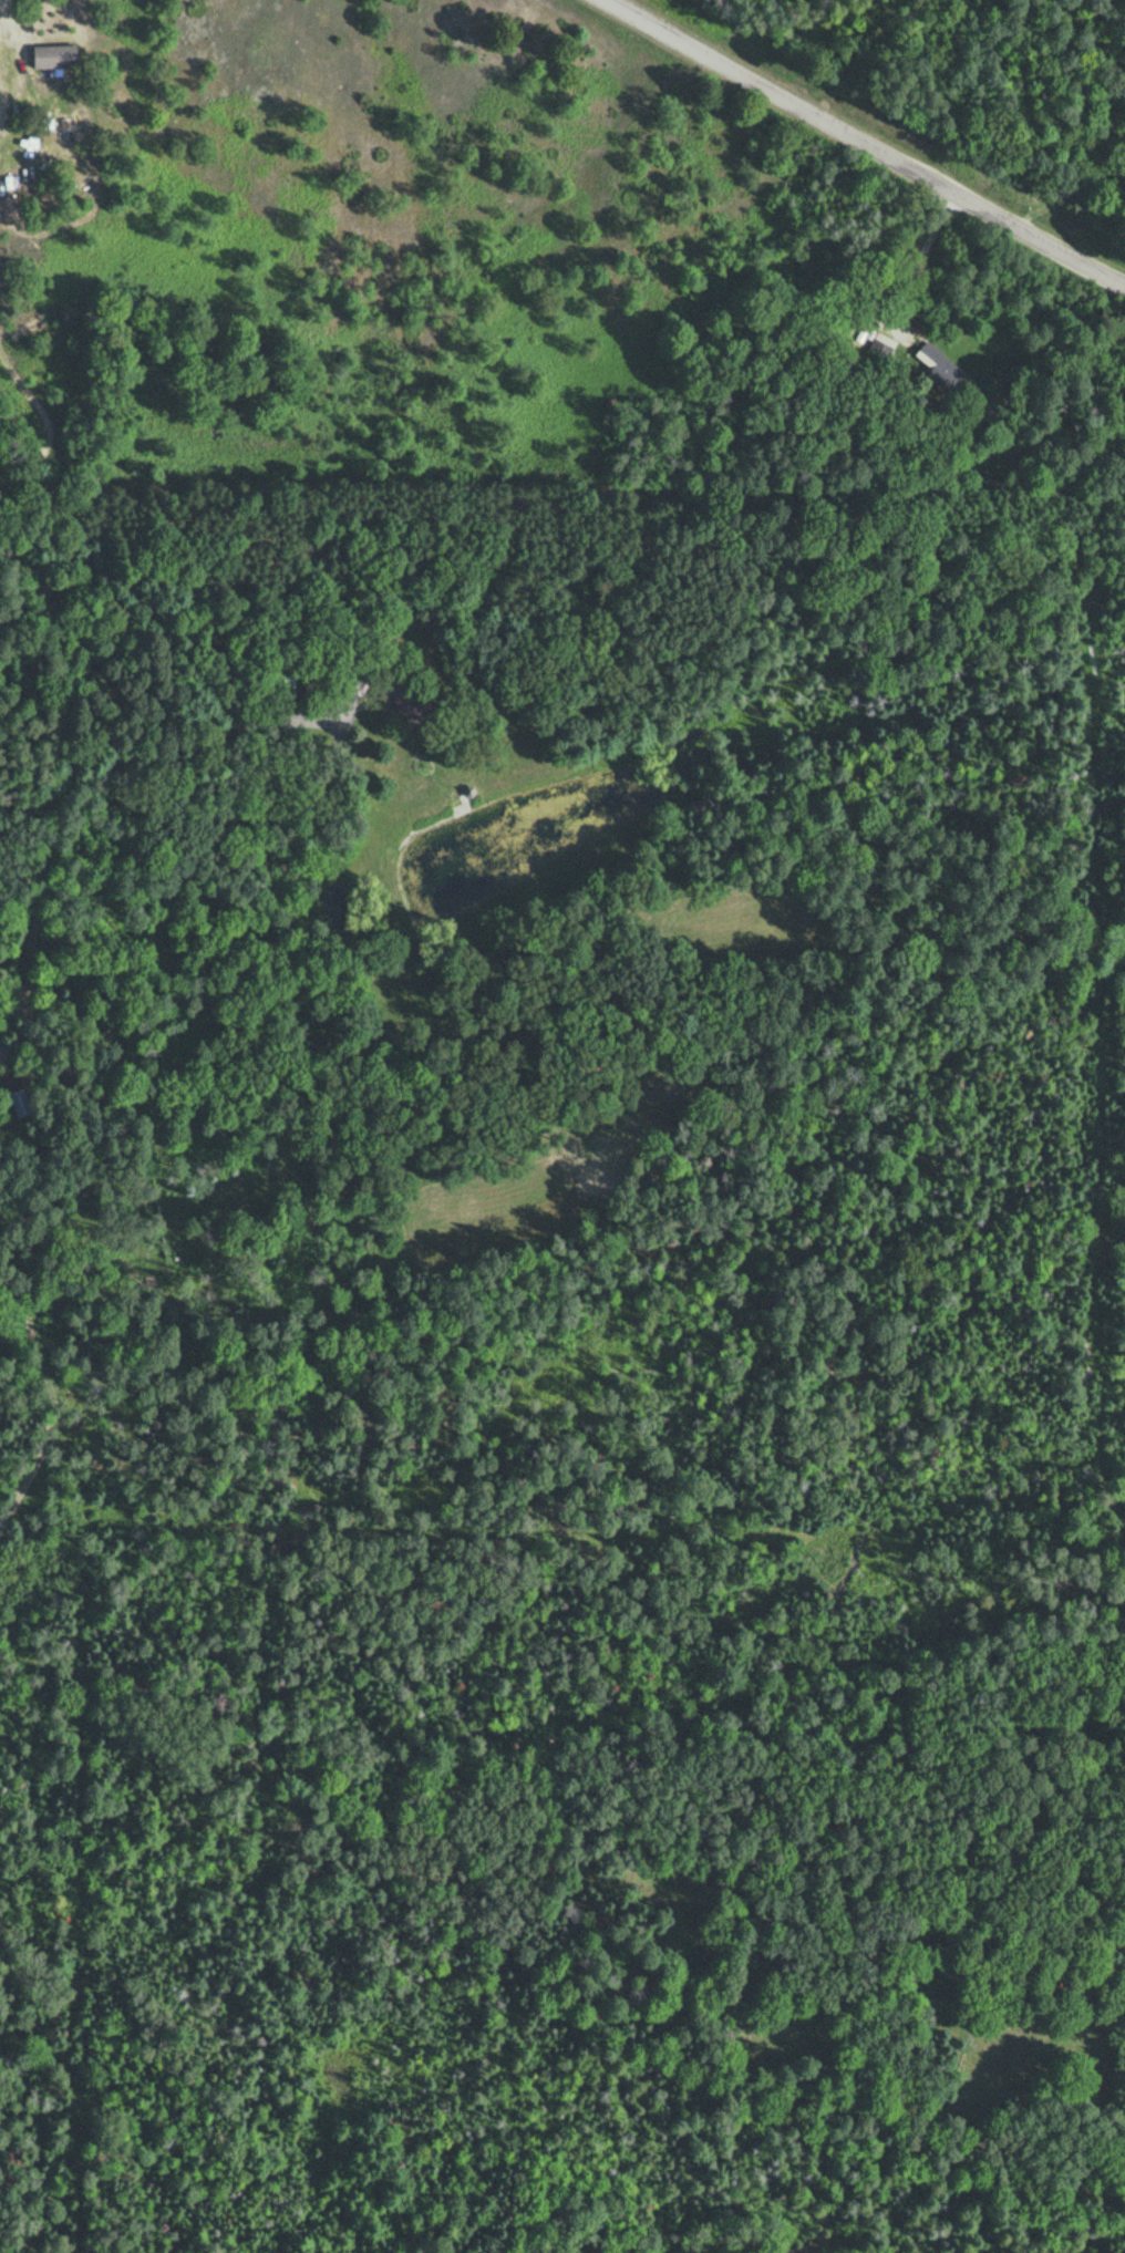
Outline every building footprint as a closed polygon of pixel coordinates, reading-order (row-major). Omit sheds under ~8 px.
[(34,47),(34,70),(84,70),(84,47),(34,47)] [(947,387),(961,373),(928,339),(913,353),(947,387)] [(867,362),(886,365),(890,344),(871,341),(867,362)] [(401,708),(428,696),(417,671),(402,678),(405,684),(387,692),(398,716),(404,713),(401,708)] [(34,1113),(18,1077),(4,1084),(20,1119),(34,1113)]
